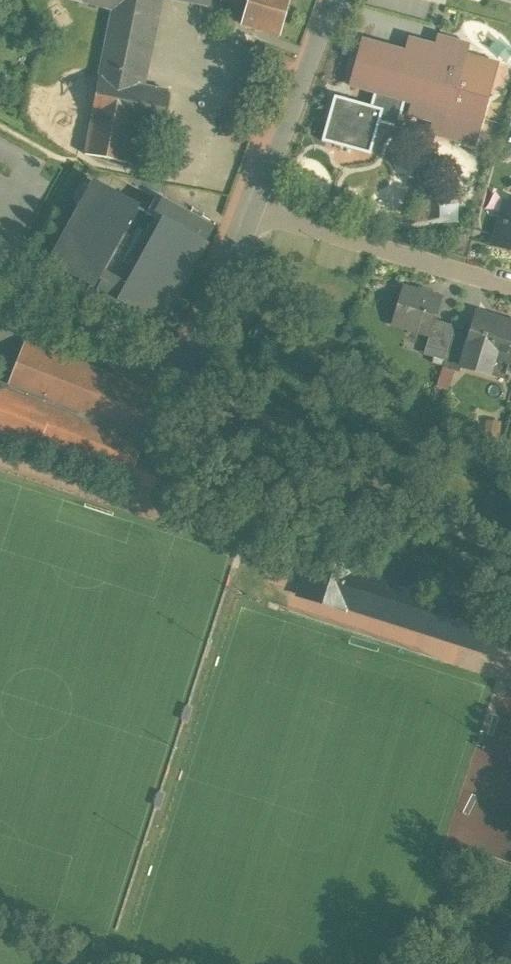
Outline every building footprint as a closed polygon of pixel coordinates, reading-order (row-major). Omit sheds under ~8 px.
[(101,77),(99,76),(92,115),(93,115),(85,154),(127,162),(135,123),(161,129),(168,91),(143,85),(160,0),(117,0),(115,7),(101,77)] [(248,6),(243,25),(279,35),(289,0),(223,0),(248,6)] [(436,46),(409,38),(406,51),(363,40),(350,85),(412,103),(409,114),(451,127),(448,138),(475,145),(488,100),(455,91),(457,83),(458,83),(469,45),(439,36),(436,46)] [(154,216),(96,184),(52,263),(91,285),(86,294),(116,310),(121,302),(160,323),(213,228),(162,200),(154,216)] [(507,202),(495,245),(510,250),(510,203),(507,202)] [(442,298),(403,286),(392,324),(429,335),(431,335),(435,320),(442,298)] [(255,314),(244,309),(239,320),(250,325),(255,314)] [(477,313),(472,330),(466,352),(493,360),(508,365),(510,356),(510,323),(477,313)] [(455,325),(435,320),(431,335),(429,335),(426,346),(447,352),(455,325)] [(472,330),(455,325),(447,352),(446,356),(457,359),(463,361),(465,352),(466,352),(472,330)] [(26,341),(8,385),(0,406),(0,408),(135,462),(145,437),(161,394),(26,341)] [(493,360),(466,352),(465,352),(463,361),(461,366),(489,374),(493,360)] [(457,359),(446,356),(443,365),(454,369),(457,359)] [(8,385),(0,382),(0,406),(8,385)] [(0,408),(0,435),(36,450),(39,442),(129,478),(135,462),(0,408)] [(499,424),(487,423),(485,441),(497,442),(499,424)] [(154,477),(145,473),(142,482),(151,486),(154,477)] [(505,616),(359,570),(360,568),(312,552),(298,595),(344,610),(345,608),(493,655),(505,616)]
